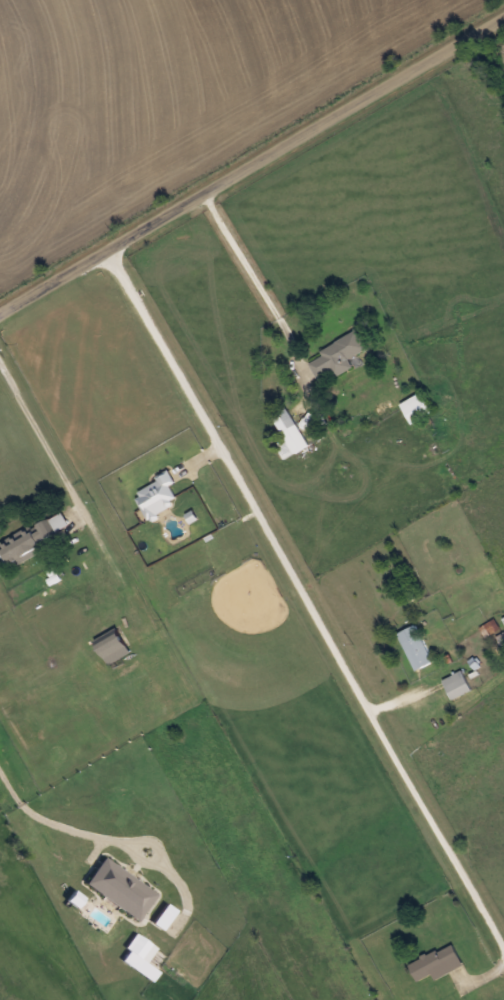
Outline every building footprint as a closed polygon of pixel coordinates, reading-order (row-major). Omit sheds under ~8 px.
[(368,347),(358,329),(321,349),(324,354),(309,362),(317,376),(332,368),(336,375),(354,366),(350,357),(368,347)] [(411,422),(433,412),(424,391),(402,401),(411,422)] [(285,458),(309,444),(287,405),(272,414),(286,438),(276,444),(285,458)] [(156,476),(158,480),(138,491),(150,515),(179,500),(171,485),(176,482),(169,469),(156,476)] [(58,539),(54,533),(70,523),(61,508),(0,545),(0,546),(12,566),(58,539)] [(401,630),(413,668),(432,662),(420,624),(401,630)] [(109,664),(132,651),(120,631),(98,645),(109,664)] [(473,688),(463,669),(443,679),(453,698),(473,688)] [(436,979),(465,964),(453,941),(410,964),(419,981),(433,973),(436,979)]
